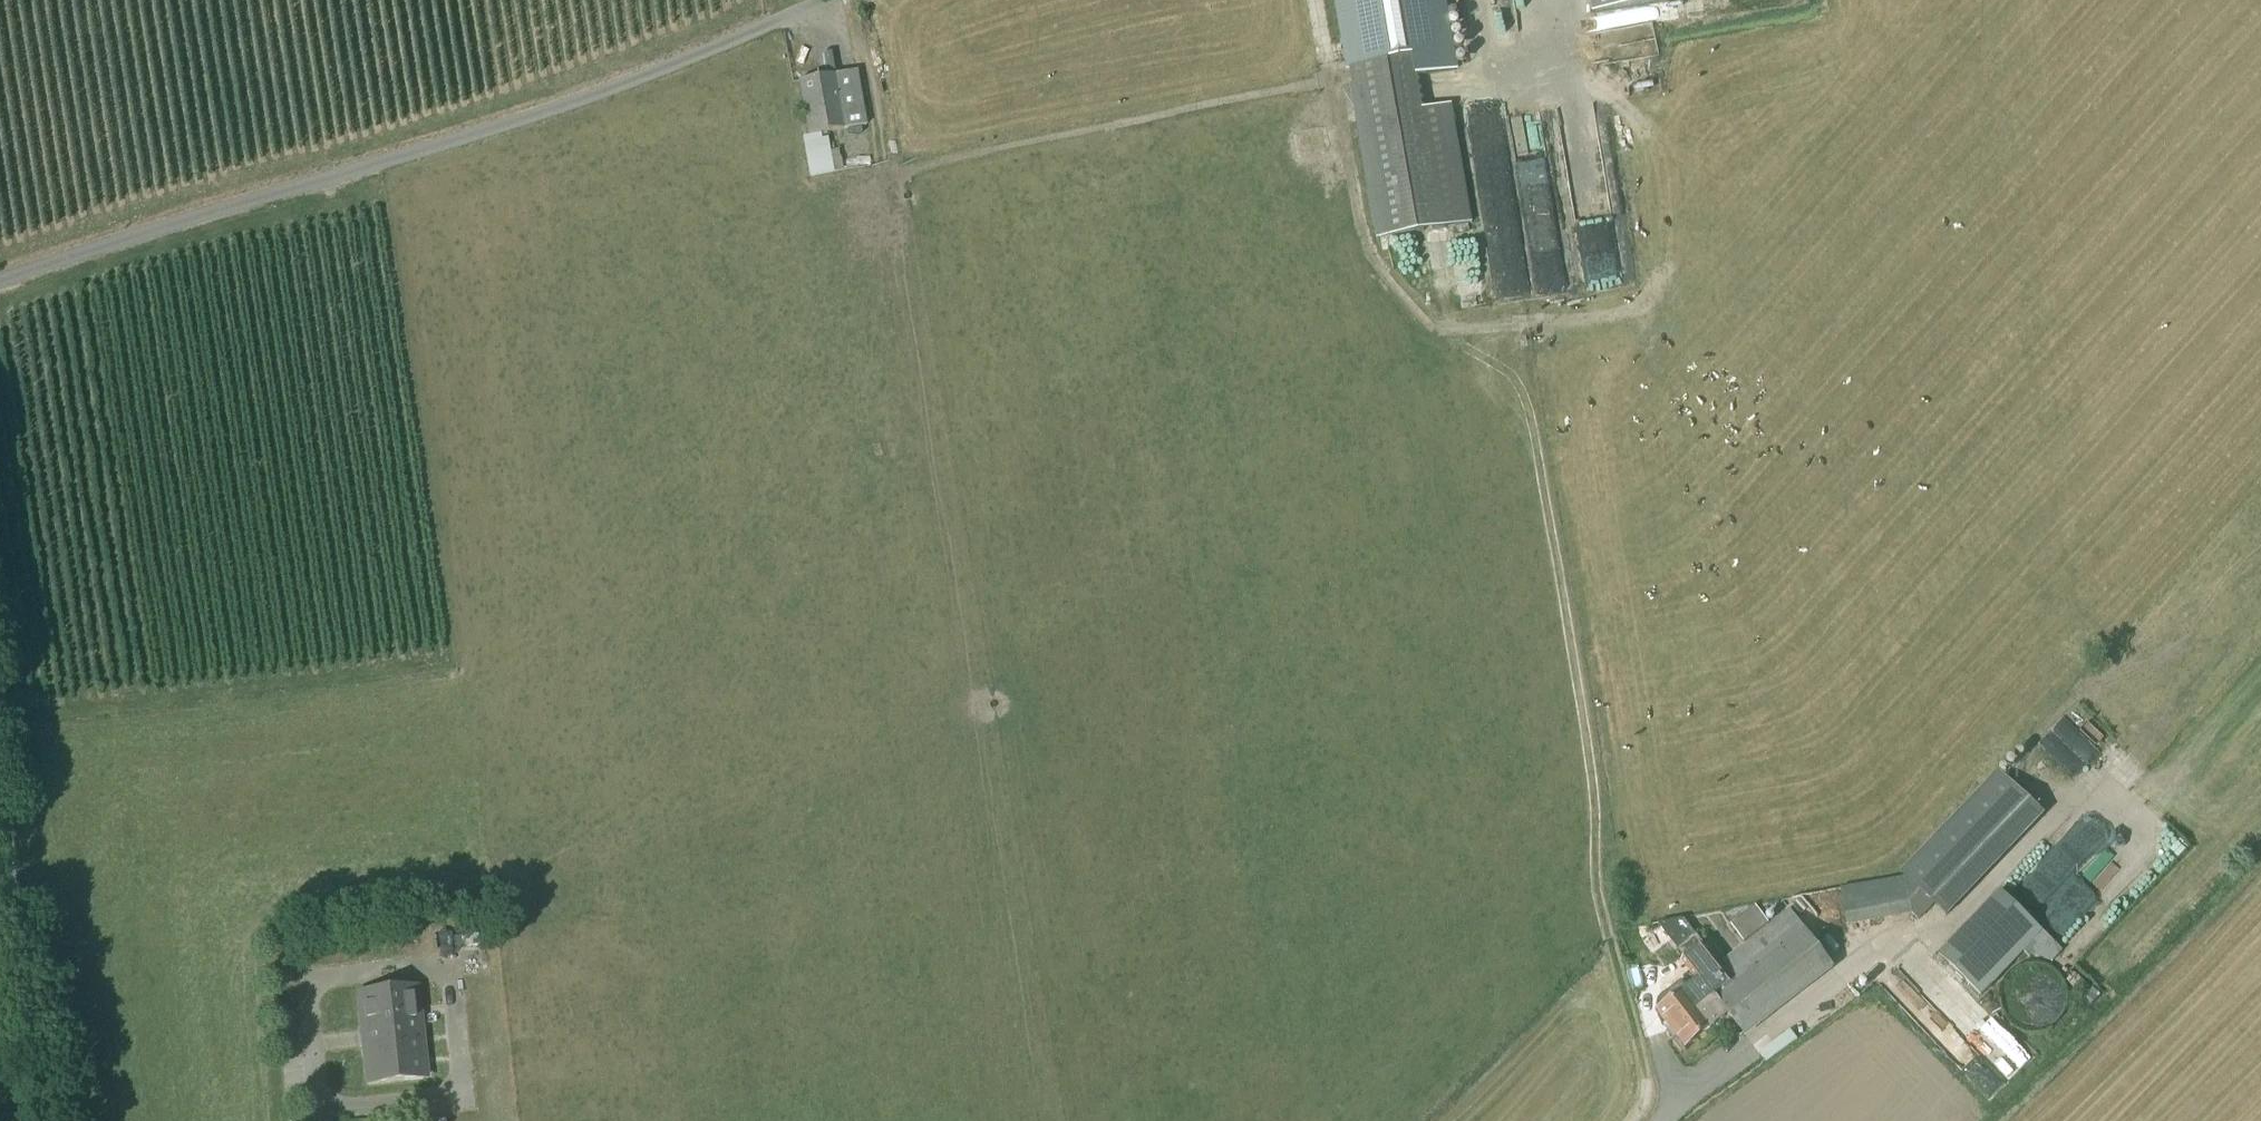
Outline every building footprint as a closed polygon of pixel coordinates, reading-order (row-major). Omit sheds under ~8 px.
[(1350,69),(1420,57),(1424,76),(1449,72),(1445,52),(1453,51),(1444,0),(1338,0),(1350,69)] [(1684,3),(1684,0),(1592,0),(1595,17),(1684,3)] [(822,139),(821,135),(844,131),(867,128),(857,72),(835,76),(800,82),(809,137),(803,138),(810,177),(842,171),(838,150),(830,152),(827,139),(822,139)] [(1444,228),(1423,110),(1358,121),(1379,239),(1444,228)] [(1900,873),(1904,877),(1910,916),(1919,922),(1934,906),(1946,918),(2044,817),(1998,771),(1900,873)] [(2074,920),(2128,864),(2096,833),(2108,821),(2092,805),(2031,869),(2046,883),(2045,884),(2058,896),(2053,901),(2074,920)] [(1982,997),(2043,934),(2001,893),(1940,957),(1982,997)] [(1745,943),(1770,924),(1756,906),(1731,925),(1745,943)] [(1789,911),(1739,950),(1719,965),(1733,985),(1702,1008),(1715,1025),(1729,1014),(1745,1035),(1833,967),(1789,911)] [(1662,927),(1678,948),(1698,934),(1682,912),(1662,927)] [(1733,985),(1719,965),(1697,936),(1678,950),(1685,959),(1682,962),(1697,982),(1677,998),(1672,995),(1668,995),(1663,997),(1660,1001),(1658,1006),(1660,1011),(1658,1012),(1659,1013),(1672,1031),(1702,1008),(1733,985)] [(1926,1001),(1938,992),(1911,955),(1899,963),(1926,1001)] [(2071,1002),(2071,1001),(2071,995),(2069,989),(2066,984),(2062,978),(2058,974),(2051,970),(2043,968),(2038,967),(2032,968),(2025,970),(2019,972),(2015,976),(2010,981),(2007,986),(2004,993),(2003,1000),(2004,1006),(2005,1013),(2009,1019),(2013,1024),(2021,1031),(2028,1034),(2036,1035),(2042,1035),(2048,1033),(2056,1030),(2061,1026),(2065,1021),(2068,1015),(2070,1009),(2071,1002)] [(368,1084),(426,1077),(416,989),(358,995),(368,1084)] [(2094,1005),(2101,998),(2093,990),(2086,997),(2094,1005)] [(1715,1026),(1715,1025),(1702,1008),(1672,1031),(1686,1049),(1715,1026)] [(1951,1019),(2008,1079),(2028,1060),(2001,1032),(1991,1041),(1961,1009),(1951,1019)] [(1768,1060),(1798,1038),(1792,1029),(1762,1051),(1768,1060)]
